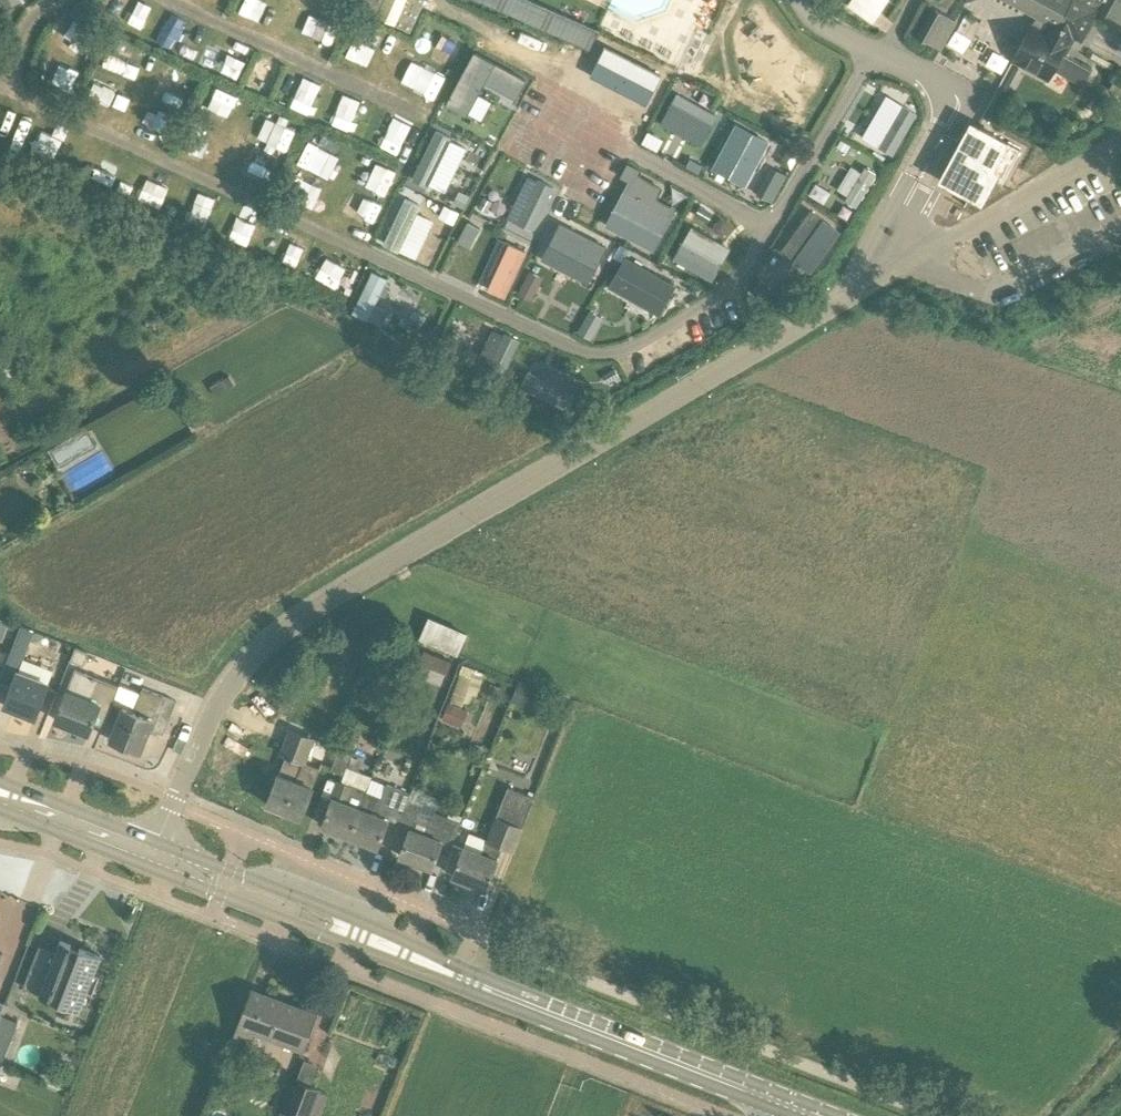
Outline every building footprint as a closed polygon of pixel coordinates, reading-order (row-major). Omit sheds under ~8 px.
[(411,32),(425,0),(366,0),(361,11),(376,17),(411,32)] [(878,23),(893,0),(852,0),(850,4),(878,23)] [(1037,17),(1014,60),(1049,78),(1061,55),(1062,55),(1074,35),(1081,39),(1095,14),(1120,28),(1120,0),(1005,0),(1037,17)] [(933,8),(917,37),(940,51),(957,21),(933,8)] [(350,57),(370,62),(374,46),(354,41),(350,57)] [(232,74),(240,53),(215,44),(207,65),(232,74)] [(646,105),(662,76),(605,46),(589,76),(646,105)] [(475,52),(446,103),(467,115),(485,82),(516,98),(526,80),(475,52)] [(298,105),(307,85),(289,76),(280,96),(298,105)] [(717,116),(678,94),(669,110),(709,131),(717,116)] [(919,114),(903,105),(879,147),(894,155),(919,114)] [(768,142),(737,125),(717,163),(748,180),(768,142)] [(978,126),(947,184),(982,202),(995,179),(1003,183),(1021,149),(978,126)] [(1012,138),(1048,158),(1054,146),(1018,126),(1012,138)] [(428,185),(452,137),(436,130),(413,179),(428,185)] [(303,166),(322,173),(330,152),(312,145),(303,166)] [(703,165),(690,158),(685,167),(699,174),(703,165)] [(877,175),(865,168),(845,201),(857,208),(877,175)] [(538,181),(518,223),(533,230),(554,187),(539,180),(538,181)] [(777,191),(765,185),(760,194),(771,201),(777,191)] [(460,190),(453,203),(464,208),(470,195),(460,190)] [(607,224),(654,249),(671,218),(624,193),(607,224)] [(493,201),(484,197),(478,207),(487,212),(493,201)] [(421,206),(406,198),(385,243),(400,250),(421,206)] [(445,205),(439,217),(454,224),(459,213),(445,205)] [(701,206),(695,215),(709,222),(714,214),(701,206)] [(811,271),(840,232),(811,211),(800,227),(812,236),(795,260),(811,271)] [(464,231),(476,237),(481,228),(469,221),(464,231)] [(551,244),(597,267),(607,247),(561,223),(551,244)] [(722,265),(691,248),(701,231),(692,226),(673,259),(713,281),(722,265)] [(526,252),(506,242),(496,263),(500,264),(494,277),(489,289),(505,296),(526,252)] [(627,258),(611,286),(649,308),(657,294),(667,300),(675,285),(627,258)] [(387,279),(373,272),(354,312),(368,319),(369,318),(375,305),(380,294),(384,286),(387,279)] [(761,280),(752,290),(761,299),(771,289),(761,280)] [(532,300),(537,290),(523,283),(518,293),(532,300)] [(414,310),(408,322),(422,327),(427,315),(414,310)] [(597,328),(584,321),(578,332),(591,340),(597,328)] [(505,335),(487,372),(486,373),(501,380),(520,341),(505,334),(505,335)] [(440,349),(454,355),(459,347),(445,340),(440,349)] [(615,369),(604,376),(608,383),(619,377),(615,369)] [(574,395),(538,377),(529,372),(521,387),(567,410),(574,395)] [(59,469),(98,446),(87,427),(48,450),(59,469)] [(49,683),(19,672),(35,631),(21,626),(21,627),(13,648),(11,653),(0,680),(12,685),(4,705),(35,717),(49,683)] [(89,653),(76,648),(71,660),(84,666),(89,653)] [(431,667),(436,654),(425,650),(419,663),(431,667)] [(471,678),(474,668),(464,664),(460,674),(461,674),(471,678)] [(112,710),(121,687),(94,676),(76,669),(67,691),(56,720),(89,733),(100,705),(112,710)] [(520,681),(519,683),(512,701),(527,707),(535,703),(540,691),(541,688),(520,681)] [(150,728),(164,734),(176,701),(143,688),(134,711),(124,707),(111,740),(140,752),(150,728)] [(285,695),(279,710),(290,715),(296,700),(285,695)] [(372,697),(359,703),(364,713),(376,707),(372,697)] [(461,728),(468,711),(449,703),(442,719),(461,728)] [(282,754),(287,756),(280,774),(279,774),(267,804),(302,817),(321,768),(306,762),(315,739),(291,729),(282,754)] [(340,748),(332,770),(344,775),(352,753),(340,748)] [(372,786),(375,775),(350,767),(347,778),(372,786)] [(323,825),(351,836),(368,791),(340,781),(334,797),(333,797),(323,825)] [(383,797),(368,791),(351,836),(379,847),(389,818),(400,823),(402,819),(407,805),(412,793),(388,784),(383,797)] [(497,817),(488,841),(503,847),(515,851),(524,828),(524,827),(535,797),(509,787),(497,817)] [(407,805),(402,819),(413,823),(400,856),(432,868),(443,841),(453,845),(462,822),(436,812),(434,816),(407,805)] [(498,859),(503,847),(488,841),(483,853),(466,846),(465,846),(453,876),(487,889),(499,859),(498,859)] [(24,987),(39,993),(63,1003),(80,1009),(87,991),(93,993),(100,976),(94,974),(101,956),(62,940),(57,953),(40,946),(24,987)] [(261,1034),(304,1050),(318,1013),(252,988),(231,1043),(248,1050),(250,1046),(255,1048),(261,1034)] [(2,1015),(0,1020),(0,1055),(5,1057),(19,1022),(2,1015)] [(309,1114),(319,1089),(295,1080),(283,1111),(284,1115),(310,1115),(309,1114)]
